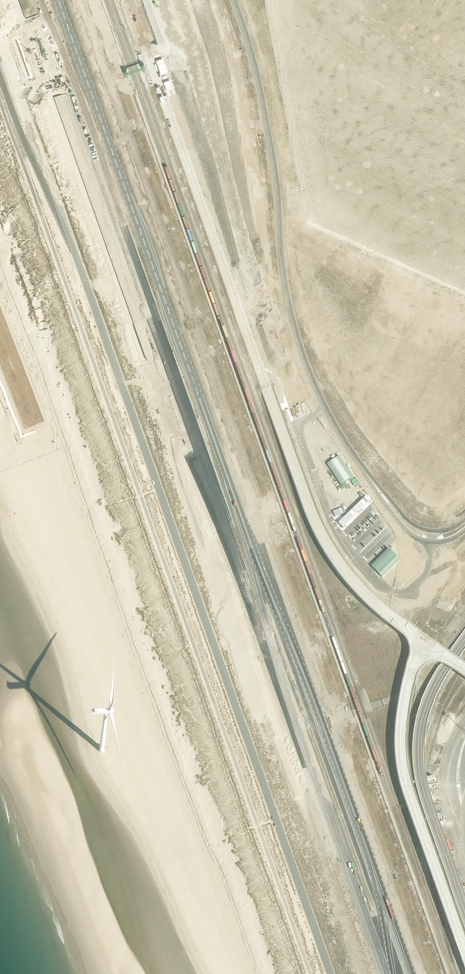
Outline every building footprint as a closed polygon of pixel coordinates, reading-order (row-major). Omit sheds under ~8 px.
[(379,735),(385,733),(378,713),(372,715),(379,735)] [(93,751),(93,752),(93,753),(93,754),(94,754),(94,755),(94,756),(95,756),(95,757),(96,757),(96,758),(97,758),(97,759),(98,759),(99,759),(100,760),(101,760),(102,760),(103,760),(104,759),(105,759),(106,759),(106,758),(107,758),(107,757),(108,757),(108,756),(109,756),(109,755),(109,754),(110,754),(110,753),(110,752),(110,751),(110,750),(110,749),(109,748),(109,747),(109,746),(108,746),(108,745),(107,745),(106,744),(105,744),(105,743),(104,743),(103,743),(102,743),(101,743),(100,743),(99,743),(98,743),(98,744),(97,744),(96,744),(96,745),(95,745),(95,746),(94,746),(94,747),(94,748),(93,748),(93,749),(93,750),(93,751)]
